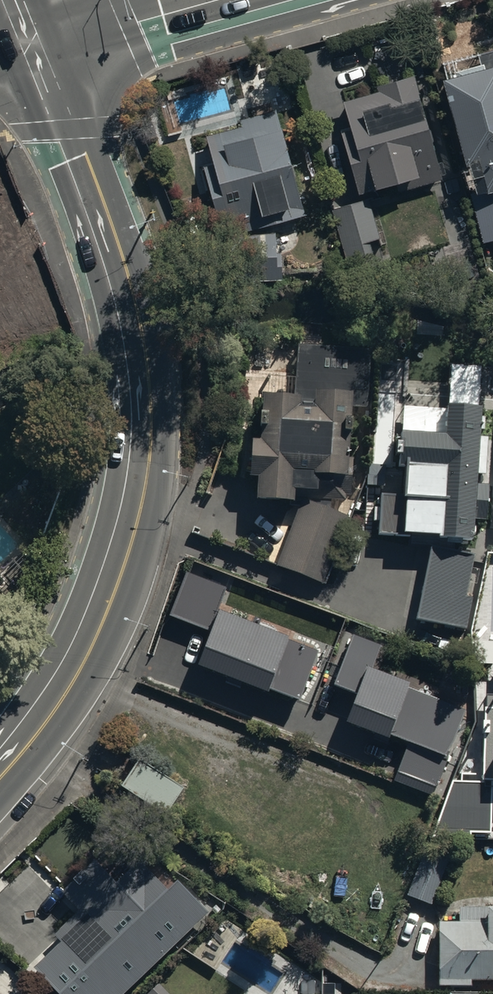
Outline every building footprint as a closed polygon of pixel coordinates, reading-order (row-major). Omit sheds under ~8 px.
[(445,82),(476,189),(467,192),(483,244),(492,241),(492,68),(445,82)] [(379,84),(344,95),(353,122),(341,126),(360,188),(371,185),(373,190),(421,175),(423,180),(445,174),(413,69),(377,80),(379,84)] [(276,107),(240,115),(242,121),(208,129),(214,157),(203,160),(219,229),(303,209),(282,118),(279,119),(276,107)] [(377,234),(366,197),(331,207),(346,258),(372,251),(368,237),(377,234)] [(355,417),(368,417),(371,344),(297,343),(296,387),(264,386),(263,431),(253,431),(252,470),(258,470),(257,491),(346,495),(351,488),(355,417)] [(470,531),(478,395),(441,393),(441,402),(399,400),(396,455),(402,455),(400,489),(377,487),(375,525),(470,531)] [(385,484),(386,463),(369,462),(368,483),(385,484)] [(326,582),(352,513),(303,495),(277,564),(326,582)] [(477,550),(432,541),(417,614),(461,623),(477,550)] [(188,573),(171,616),(212,631),(200,664),(300,703),(322,648),(219,609),(227,588),(188,573)] [(341,711),(405,734),(392,776),(430,791),(464,702),(402,677),(405,669),(372,655),(379,638),(351,627),(331,676),(351,683),(341,711)] [(486,694),(483,782),(454,781),(435,830),(491,832),(492,779),(492,694),(486,694)] [(184,783),(140,755),(122,783),(167,811),(184,783)] [(431,903),(451,849),(426,839),(405,893),(431,903)] [(209,913),(178,881),(169,889),(143,862),(118,885),(95,861),(62,892),(80,910),(54,935),(62,942),(35,968),(60,993),(124,993),(209,913)] [(484,897),(484,915),(437,915),(437,979),(449,979),(449,988),(468,988),(468,979),(470,979),(470,974),(492,974),(492,897),(484,897)] [(239,933),(228,920),(214,931),(225,944),(239,933)]
